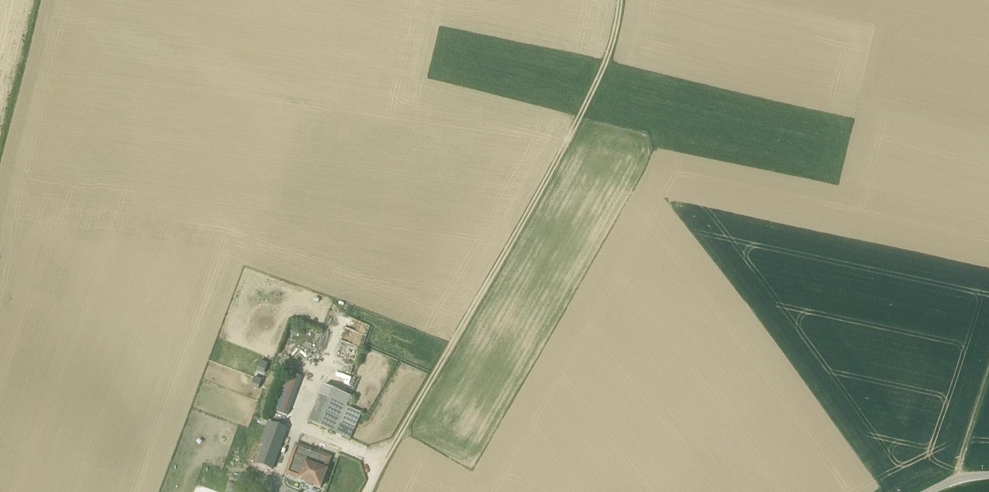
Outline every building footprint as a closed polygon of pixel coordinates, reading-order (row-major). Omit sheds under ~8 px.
[(302,380),(288,374),(273,414),(286,420),(302,380)] [(351,401),(324,390),(309,425),(350,443),(361,416),(348,410),(351,401)] [(256,468),(273,474),(288,432),(268,425),(260,448),(263,449),(256,468)] [(296,447),(284,477),(320,491),(332,460),(296,447)]
